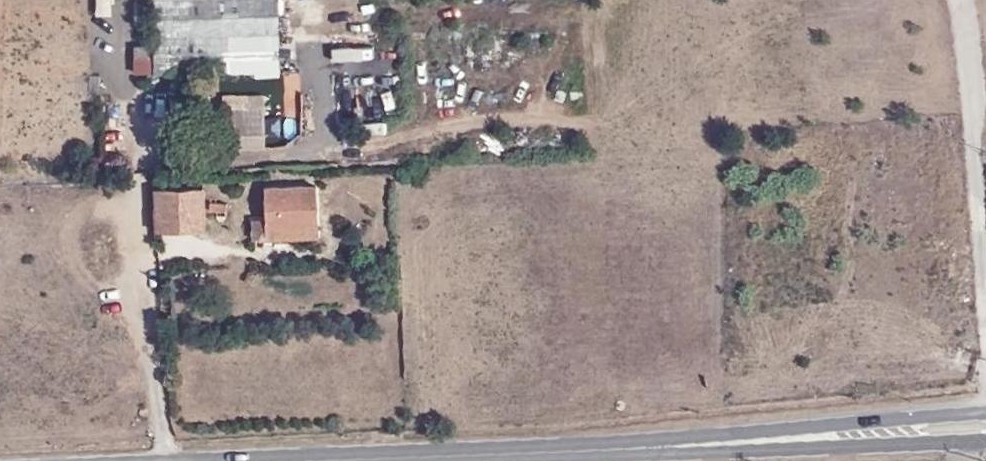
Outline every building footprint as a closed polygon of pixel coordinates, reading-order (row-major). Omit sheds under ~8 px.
[(134,70),(151,69),(152,43),(135,44),(134,70)] [(265,119),(250,119),(248,105),(229,105),(229,147),(266,146),(265,119)] [(318,235),(318,186),(267,186),(267,216),(254,217),(255,235),(318,235)] [(156,226),(205,225),(205,209),(205,188),(156,188),(156,226)] [(221,195),(221,189),(205,188),(205,209),(228,209),(228,195),(221,195)]
